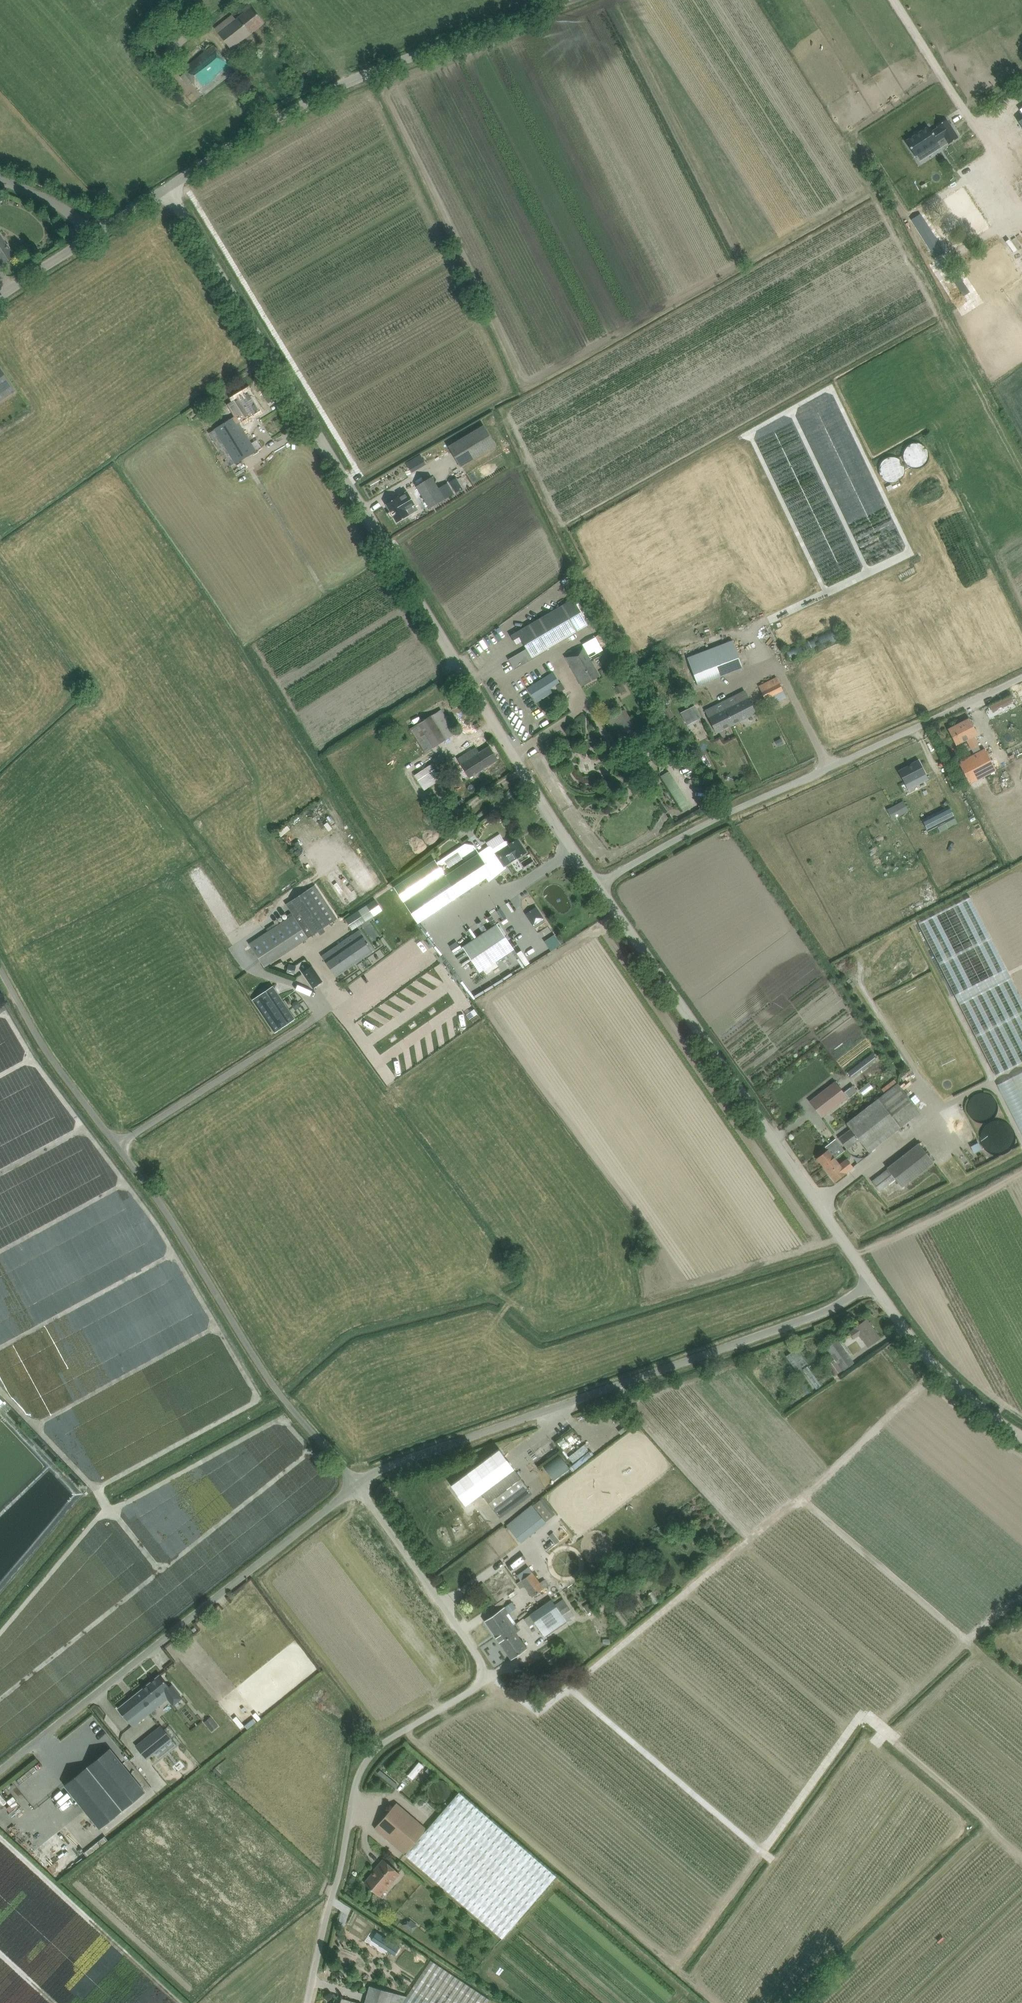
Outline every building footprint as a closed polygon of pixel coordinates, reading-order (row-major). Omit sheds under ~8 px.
[(218,33),(225,41),(231,49),(264,23),(253,9),(252,9),(255,6),(252,3),(249,5),(249,4),(242,9),(245,13),(218,33)] [(193,81),(204,95),(234,71),(214,45),(184,69),(186,71),(180,76),(188,85),(193,81)] [(928,127),(906,141),(907,142),(915,155),(937,141),(940,146),(947,142),(948,144),(958,137),(947,120),(944,121),(944,122),(937,126),(938,128),(931,132),(929,128),(928,127)] [(941,205),(968,242),(1003,217),(992,202),(986,194),(984,195),(974,181),(966,187),(941,205)] [(111,193),(107,187),(98,192),(103,198),(111,193)] [(928,190),(918,193),(921,202),(931,199),(928,190)] [(937,246),(918,215),(910,220),(935,258),(944,252),(940,244),(937,246)] [(3,264),(15,256),(0,234),(0,258),(3,264)] [(959,277),(953,281),(963,296),(969,292),(959,277)] [(16,391),(0,366),(0,401),(16,391)] [(209,432),(230,467),(256,451),(239,422),(246,418),(246,419),(260,410),(248,391),(240,397),(234,400),(235,401),(230,405),(237,415),(209,432)] [(448,446),(461,467),(496,445),(484,425),(448,446)] [(421,454),(406,463),(412,472),(426,464),(421,454)] [(438,503),(445,499),(454,494),(447,482),(438,487),(432,477),(425,481),(416,486),(430,508),(438,503)] [(455,492),(463,488),(456,477),(449,481),(455,492)] [(397,522),(418,510),(407,491),(386,504),(397,522)] [(573,599),(559,607),(524,627),(511,635),(516,644),(521,641),(526,649),(509,658),(514,668),(539,653),(574,633),(589,625),(573,599)] [(796,661),(850,640),(846,631),(792,652),(796,661)] [(596,637),(582,644),(590,657),(603,650),(596,637)] [(732,639),(687,657),(697,685),(743,667),(732,639)] [(599,676),(583,648),(578,651),(577,651),(567,656),(574,669),(573,669),(582,685),(599,676)] [(609,651),(614,660),(618,658),(613,648),(609,651)] [(534,699),(550,688),(560,682),(553,671),(536,682),(527,688),(534,699)] [(769,706),(787,697),(776,677),(758,686),(769,706)] [(562,683),(557,686),(560,691),(565,689),(562,683)] [(730,717),(734,724),(756,713),(744,691),(730,698),(737,713),(730,717)] [(716,733),(734,724),(730,717),(737,713),(730,698),(705,710),(716,733)] [(694,706),(681,713),(683,718),(690,715),(693,721),(700,717),(694,706)] [(625,709),(608,720),(620,740),(638,730),(625,709)] [(441,710),(432,715),(411,728),(426,752),(447,738),(456,733),(441,710)] [(958,762),(963,771),(970,784),(996,770),(990,757),(985,749),(981,751),(973,736),(977,734),(969,718),(948,729),(956,745),(966,739),(974,754),(958,762)] [(657,726),(650,730),(653,735),(660,731),(657,726)] [(781,737),(775,740),(778,746),(783,743),(781,737)] [(457,758),(464,769),(469,777),(498,759),(490,746),(479,752),(476,747),(468,752),(457,758)] [(1013,751),(1015,758),(1021,756),(1021,753),(1021,749),(1013,751)] [(439,769),(449,764),(442,753),(432,759),(439,769)] [(911,764),(898,770),(905,784),(922,775),(924,780),(928,779),(918,760),(911,763),(911,764)] [(414,775),(424,790),(441,779),(431,764),(414,775)] [(674,773),(665,778),(686,813),(694,808),(674,773)] [(902,801),(891,808),(896,818),(908,811),(902,801)] [(948,807),(922,820),(928,831),(938,826),(945,822),(954,818),(948,807)] [(318,826),(329,818),(322,809),(311,817),(318,826)] [(945,822),(938,826),(940,831),(948,828),(945,822)] [(488,846),(479,852),(492,874),(495,878),(506,869),(504,866),(526,852),(518,838),(509,844),(508,841),(504,841),(500,835),(486,844),(488,846)] [(413,873),(394,886),(418,923),(438,910),(492,874),(484,861),(479,853),(479,852),(474,845),(465,843),(437,862),(433,856),(424,863),(425,865),(413,873)] [(333,871),(347,907),(356,903),(342,867),(333,871)] [(199,883),(208,877),(206,873),(197,880),(199,883)] [(315,884),(285,904),(291,912),(288,915),(289,917),(286,919),(301,942),(338,918),(315,884)] [(1021,1062),(1021,1000),(970,896),(950,907),(918,923),(995,1076),(1021,1062)] [(374,915),(367,905),(345,920),(352,930),(374,915)] [(537,906),(526,914),(534,926),(535,928),(545,921),(544,919),(545,918),(537,906)] [(497,924),(463,946),(480,972),(514,949),(497,924)] [(321,956),(336,977),(374,950),(359,930),(321,956)] [(294,974),(296,965),(289,963),(287,972),(294,974)] [(323,981),(312,965),(303,972),(313,987),(323,981)] [(273,985),(253,999),(275,1032),(295,1019),(273,985)] [(964,1074),(966,1080),(974,1077),(972,1071),(964,1074)] [(835,1082),(810,1101),(822,1117),(847,1097),(835,1082)] [(851,1129),(839,1138),(845,1148),(859,1139),(869,1152),(920,1112),(897,1084),(846,1122),(851,1129)] [(853,1098),(861,1096),(859,1088),(850,1091),(853,1098)] [(834,1158),(843,1151),(834,1139),(823,1147),(826,1151),(817,1158),(835,1181),(853,1167),(847,1158),(840,1164),(834,1158)] [(978,1142),(971,1146),(974,1153),(981,1149),(978,1142)] [(871,1181),(878,1191),(894,1179),(901,1187),(933,1162),(919,1143),(886,1167),(887,1168),(871,1181)] [(970,1157),(964,1160),(969,1171),(975,1168),(970,1157)] [(879,1338),(866,1319),(850,1332),(854,1338),(859,1335),(862,1339),(863,1339),(868,1346),(879,1338)] [(835,1376),(843,1370),(854,1362),(838,1339),(827,1347),(834,1358),(826,1363),(835,1376)] [(801,1350),(789,1358),(800,1373),(812,1364),(801,1350)] [(559,1454),(543,1466),(554,1480),(570,1468),(559,1454)] [(527,1486),(515,1469),(482,1494),(495,1511),(527,1486)] [(526,1509),(507,1524),(521,1542),(540,1526),(546,1522),(532,1504),(526,1509)] [(532,1597),(544,1588),(532,1572),(521,1580),(517,1583),(520,1588),(524,1585),(532,1597)] [(652,1597),(660,1604),(663,1600),(655,1594),(652,1597)] [(552,1599),(530,1614),(545,1636),(560,1625),(566,1621),(566,1620),(562,1615),(552,1599)] [(594,1608),(590,1601),(583,1606),(588,1612),(594,1608)] [(505,1607),(485,1621),(486,1623),(511,1659),(527,1648),(516,1632),(520,1629),(505,1607)] [(160,1675),(118,1708),(132,1726),(167,1698),(169,1700),(178,1692),(172,1684),(169,1686),(160,1675)] [(212,1731),(219,1726),(211,1716),(204,1722),(212,1731)] [(169,1726),(164,1729),(161,1726),(136,1746),(147,1758),(148,1757),(156,1766),(164,1760),(164,1761),(183,1746),(169,1726)] [(145,1792),(110,1748),(64,1785),(100,1828),(145,1792)] [(428,1767),(425,1771),(430,1775),(433,1772),(428,1767)] [(59,1804),(70,1796),(66,1791),(56,1799),(59,1804)] [(15,1803),(9,1792),(0,1797),(0,1808),(2,1811),(15,1803)] [(502,1938),(556,1876),(459,1792),(427,1829),(396,1802),(375,1828),(502,1938)] [(60,1835),(36,1855),(49,1871),(73,1851),(60,1835)] [(91,1858),(112,1843),(109,1839),(88,1854),(91,1858)] [(364,1881),(380,1896),(400,1873),(384,1859),(364,1881)] [(417,1925),(410,1920),(409,1921),(408,1919),(406,1921),(405,1920),(402,1924),(412,1932),(417,1925)] [(490,1999),(432,1960),(407,1996),(380,1988),(370,1985),(365,2002),(487,2002),(490,1999)]
